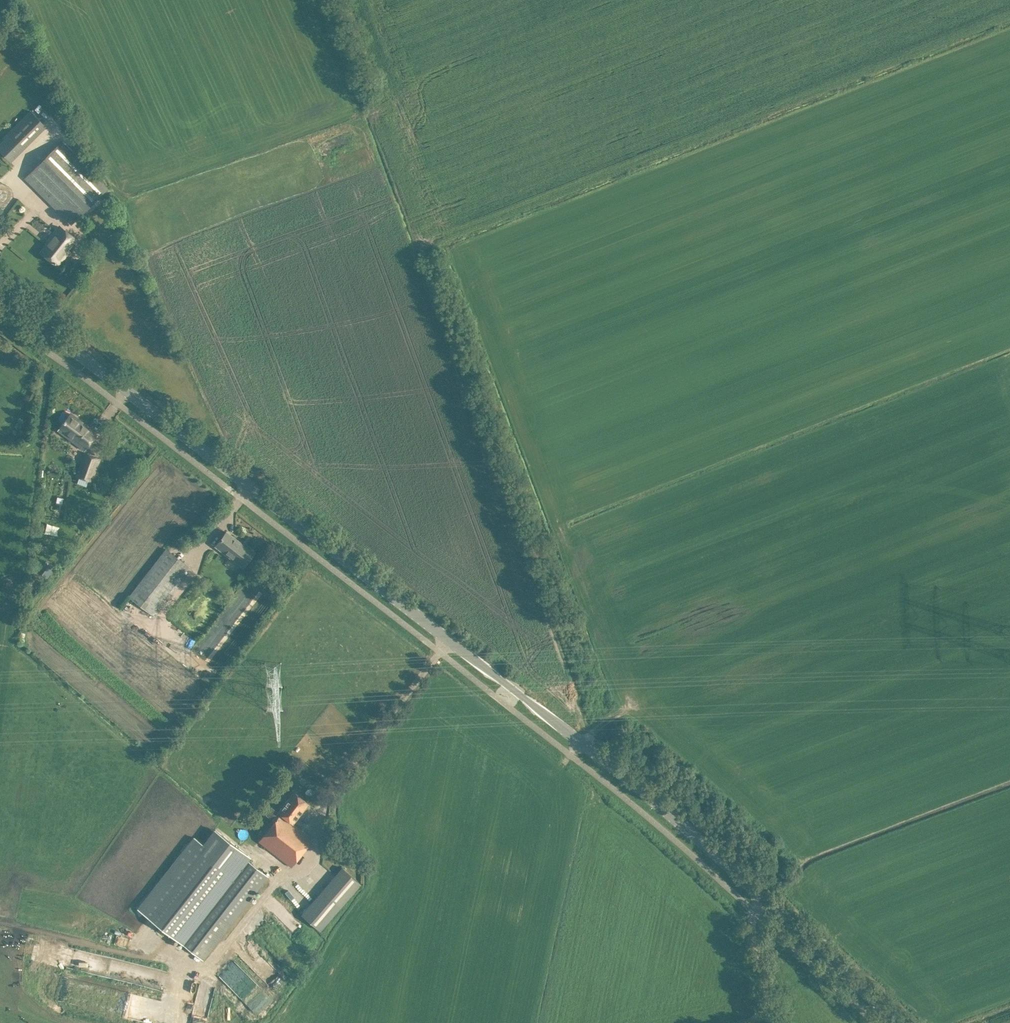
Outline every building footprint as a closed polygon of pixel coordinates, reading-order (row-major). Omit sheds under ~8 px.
[(16,124),(0,141),(0,151),(7,157),(28,136),(16,124)] [(61,141),(54,149),(26,176),(72,223),(107,188),(61,141)] [(60,226),(56,231),(50,239),(51,240),(42,252),(55,263),(75,238),(60,226)] [(70,413),(57,430),(85,451),(89,443),(95,435),(77,422),(79,420),(70,413)] [(84,453),(81,462),(97,467),(100,459),(84,453)] [(81,462),(76,476),(91,482),(97,467),(81,462)] [(226,531),(220,539),(215,545),(243,567),(254,553),(226,531)] [(165,550),(129,600),(151,616),(187,567),(165,550)] [(294,791),(282,806),(276,814),(278,816),(259,841),(291,866),(313,838),(293,823),(309,803),(294,791)] [(137,909),(204,958),(267,876),(248,860),(251,856),(215,829),(203,843),(193,836),(137,909)] [(301,913),(320,930),(361,883),(342,867),(322,889),(301,913)]
